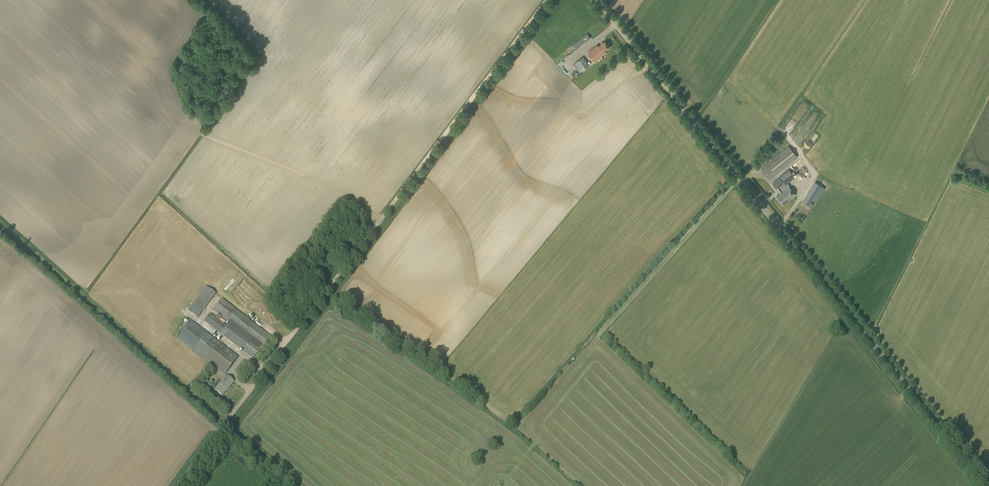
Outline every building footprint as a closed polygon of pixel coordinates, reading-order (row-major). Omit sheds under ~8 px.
[(577,49),(582,45),(578,40),(573,44),(577,49)] [(609,48),(604,41),(598,46),(597,45),(587,53),(594,62),(605,53),(604,52),(609,48)] [(580,73),(590,65),(585,59),(583,56),(575,63),(573,65),(580,73)] [(794,124),(799,120),(795,115),(790,119),(794,124)] [(769,180),(798,157),(788,146),(760,168),(769,180)] [(771,158),(778,152),(775,149),(769,155),(771,158)] [(802,166),(799,163),(801,161),(800,159),(794,164),(798,169),(802,166)] [(783,179),(794,169),(791,165),(780,176),(783,179)] [(772,183),(780,193),(776,196),(783,205),(795,195),(788,187),(790,186),(786,182),(784,183),(779,177),(772,183)] [(817,202),(825,189),(815,182),(802,201),(811,207),(813,204),(811,203),(813,199),(817,202)] [(197,318),(216,294),(206,286),(187,310),(197,318)] [(230,297),(238,299),(241,288),(233,286),(232,294),(231,294),(230,297)] [(241,303),(246,307),(251,300),(246,296),(241,303)] [(262,348),(271,337),(222,298),(213,310),(228,322),(226,325),(210,313),(204,321),(253,359),(261,348),(262,348)] [(239,357),(191,321),(177,339),(225,375),(239,357)] [(263,325),(261,328),(271,334),(273,330),(263,325)] [(244,360),(235,369),(240,373),(248,364),(244,360)] [(226,376),(221,383),(220,383),(216,389),(215,390),(223,396),(228,389),(234,382),(226,376)]
